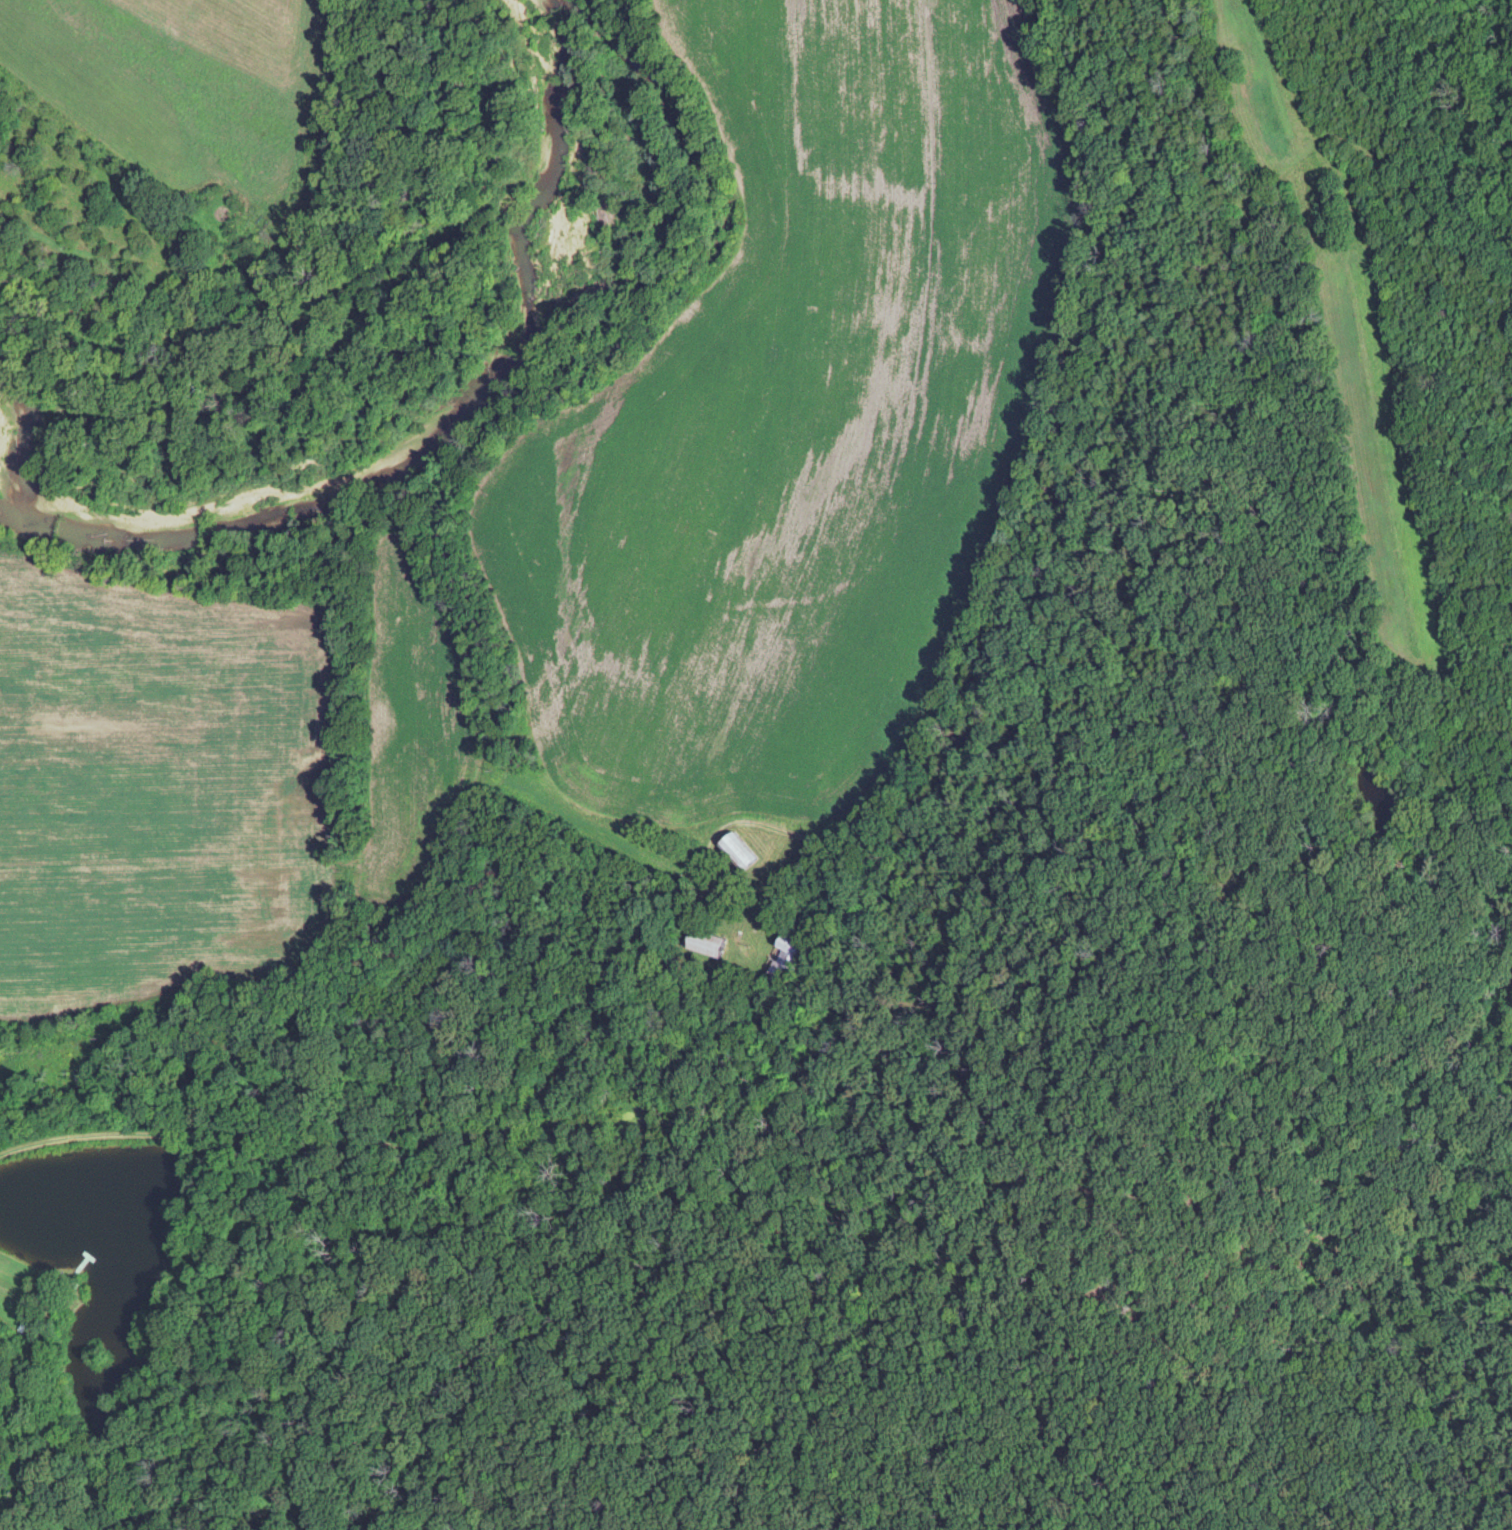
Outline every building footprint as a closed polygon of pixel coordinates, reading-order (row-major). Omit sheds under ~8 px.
[(716,845),(739,872),(754,860),(731,832),(716,845)] [(723,939),(684,928),(678,947),(717,959),(723,939)] [(769,959),(763,973),(785,982),(801,944),(780,935),(775,948),(778,950),(773,961),(769,959)]
